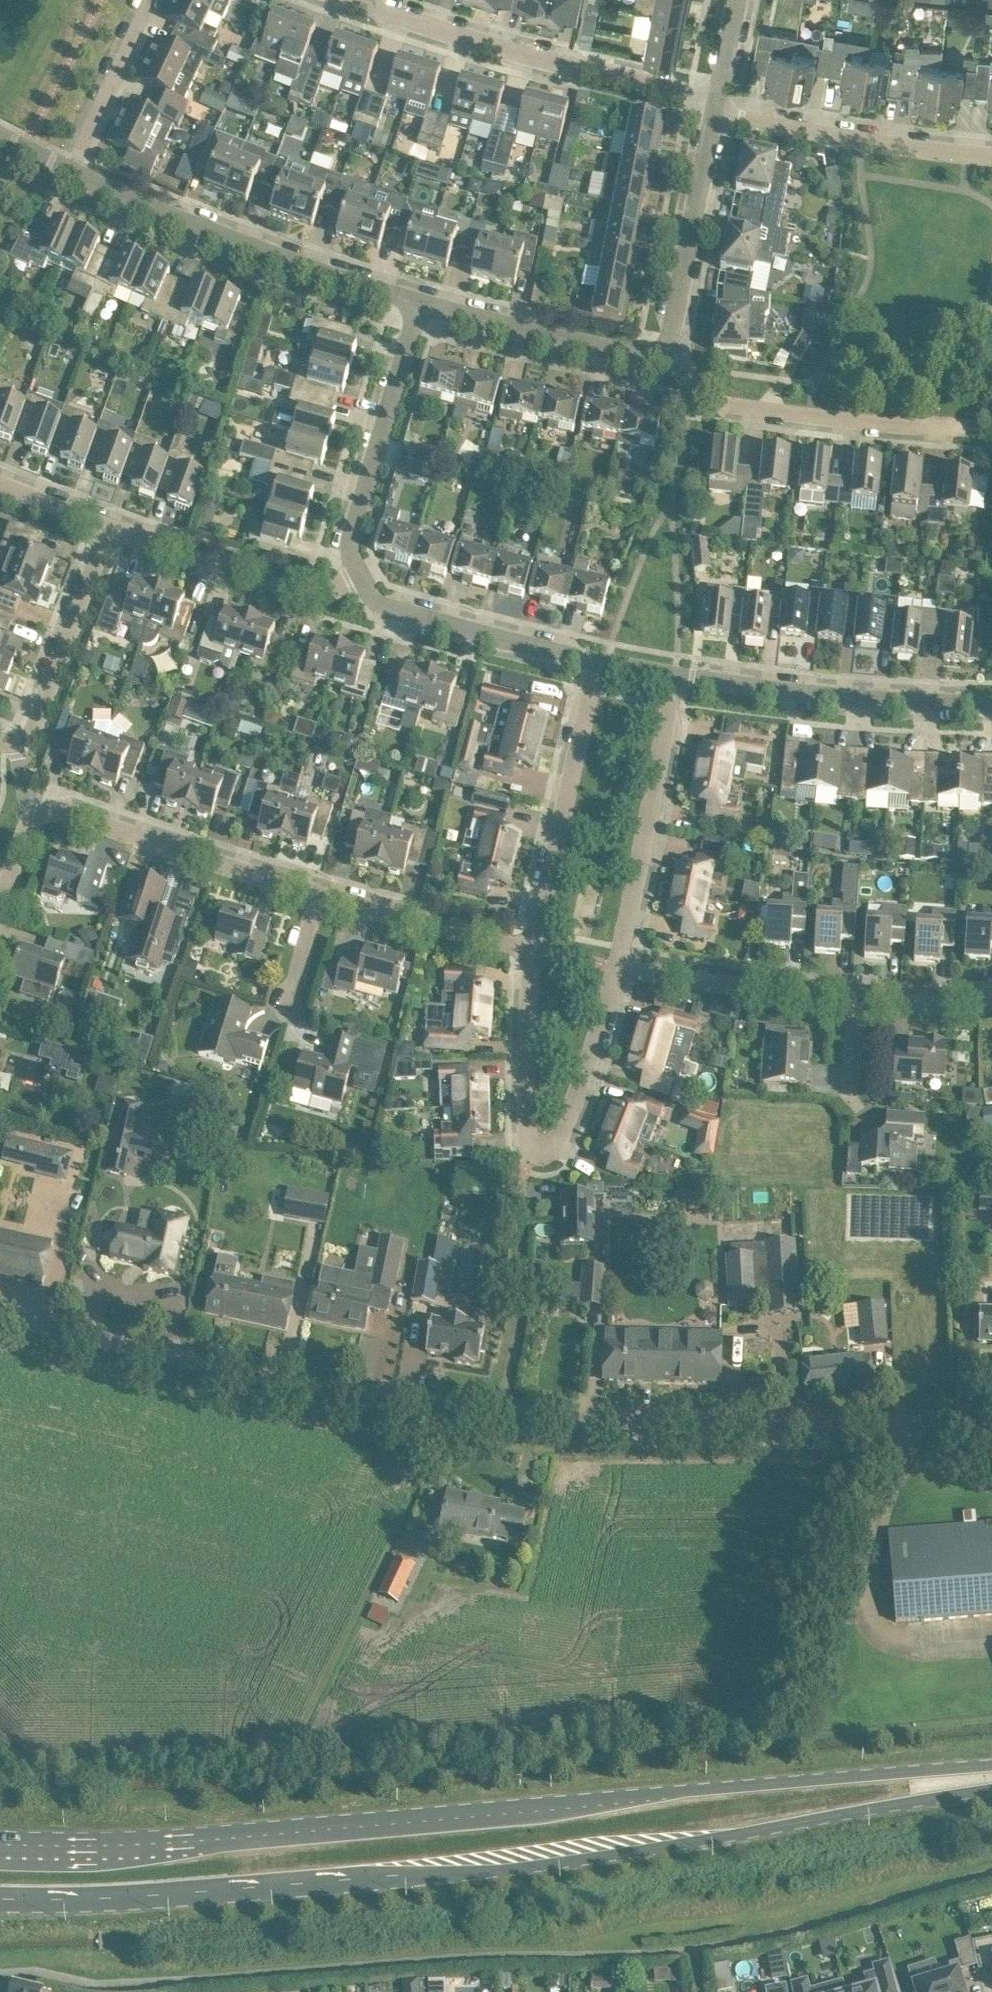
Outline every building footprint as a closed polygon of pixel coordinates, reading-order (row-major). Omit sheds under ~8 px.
[(212,53),(216,43),(213,41),(218,32),(205,25),(210,14),(181,1),(180,0),(174,0),(166,19),(195,33),(191,43),(212,53)] [(181,1),(210,14),(215,3),(228,9),(232,0),(180,0),(181,1)] [(511,6),(522,9),(521,13),(543,19),(548,0),(513,0),(511,6)] [(543,19),(564,25),(565,21),(577,24),(582,4),(583,0),(548,0),(543,19)] [(688,0),(655,0),(652,13),(684,20),(688,0)] [(865,11),(873,12),(875,0),(866,0),(865,11)] [(984,23),(991,24),(991,11),(985,11),(984,23)] [(274,13),(272,19),(261,49),(282,57),(295,21),(274,13)] [(680,43),(684,20),(652,13),(648,36),(680,43)] [(583,23),(594,25),(595,18),(584,16),(583,23)] [(295,21),(282,57),(274,76),(294,83),(288,99),(301,104),(319,52),(309,47),(316,29),(295,21)] [(594,25),(583,23),(581,30),(592,33),(594,25)] [(768,90),(786,93),(796,39),(774,34),(774,36),(759,33),(752,70),(766,73),(764,85),(769,86),(768,90)] [(336,36),(334,42),(330,55),(319,52),(301,104),(311,108),(324,73),(345,80),(357,44),(336,36)] [(648,36),(647,40),(643,59),(675,66),(680,43),(648,36)] [(207,62),(212,53),(191,43),(181,38),(176,48),(156,39),(147,60),(150,61),(181,76),(194,81),(204,61),(207,62)] [(796,39),(786,93),(803,96),(803,92),(809,93),(813,71),(827,74),(832,48),(817,46),(818,43),(796,39)] [(366,87),(378,51),(357,44),(345,80),(366,87)] [(919,45),(907,44),(906,49),(904,60),(901,86),(915,88),(913,100),(919,101),(918,105),(935,107),(940,69),(943,49),(919,50),(919,45)] [(871,46),(869,59),(867,58),(861,96),(878,99),(879,96),(884,97),(886,84),(901,86),(904,60),(906,49),(894,48),(894,51),(871,46)] [(867,58),(846,55),(846,51),(832,48),(827,74),(841,76),(839,88),(845,89),(844,93),(861,96),(867,58)] [(964,57),(962,72),(940,69),(935,107),(953,110),(953,106),(959,106),(960,94),(974,95),(977,69),(978,59),(964,57)] [(420,64),(399,58),(387,95),(408,101),(418,70),(420,64)] [(150,61),(147,60),(137,81),(167,95),(162,105),(184,115),(189,105),(184,103),(189,92),(194,81),(181,76),(150,61)] [(418,70),(408,101),(430,108),(441,71),(439,70),(440,66),(428,62),(426,66),(420,64),(418,70)] [(991,75),(991,70),(977,69),(974,95),(988,97),(987,109),(991,110),(991,75)] [(462,77),(457,97),(450,119),(448,126),(470,132),(472,121),(473,121),(483,84),(462,77)] [(494,127),(505,90),(483,84),(473,121),(475,121),(473,129),(491,134),(492,130),(493,131),(494,127)] [(365,126),(375,95),(363,91),(353,122),(365,126)] [(590,94),(579,92),(577,99),(588,102),(590,94)] [(218,94),(211,108),(222,113),(229,99),(218,94)] [(232,94),(226,109),(236,113),(242,98),(232,94)] [(365,126),(377,130),(387,99),(375,95),(365,126)] [(526,95),(525,100),(521,114),(516,133),(538,138),(547,101),(526,95)] [(127,101),(117,122),(121,124),(152,138),(165,144),(174,123),(179,126),(184,115),(162,105),(157,115),(127,101)] [(559,144),(569,106),(547,101),(538,138),(559,144)] [(430,146),(439,115),(427,111),(417,143),(430,146)] [(660,141),(665,118),(633,112),(628,135),(660,141)] [(448,126),(450,119),(439,115),(430,146),(440,150),(448,126)] [(293,116),(283,143),(300,149),(310,123),(293,116)] [(108,142),(130,153),(124,164),(151,177),(156,164),(155,164),(159,155),(165,158),(170,146),(165,144),(152,138),(121,124),(117,122),(108,142)] [(201,125),(189,151),(203,157),(214,134),(215,131),(201,125)] [(504,134),(493,131),(492,130),(491,134),(483,162),(495,165),(504,134)] [(203,157),(202,159),(214,163),(205,185),(226,193),(228,187),(240,157),(245,146),(214,134),(203,157)] [(506,176),(508,169),(516,137),(504,134),(495,165),(493,173),(506,176)] [(626,144),(609,141),(607,154),(605,154),(605,155),(648,163),(656,165),(660,141),(628,135),(626,144)] [(574,155),(578,141),(566,138),(562,153),(574,155)] [(255,180),(267,184),(277,159),(267,155),(268,152),(246,143),(245,146),(240,157),(228,187),(226,193),(247,201),(255,180)] [(778,147),(760,143),(759,149),(745,146),(741,168),(789,177),(791,167),(776,164),(778,152),(777,152),(778,147)] [(656,165),(648,163),(605,155),(601,178),(614,180),(646,187),(651,188),(656,165)] [(292,218),(311,166),(290,158),(288,163),(277,159),(267,184),(278,189),(271,210),(292,218)] [(420,161),(416,176),(430,180),(434,165),(425,162),(420,161)] [(329,172),(311,166),(292,218),(313,225),(321,204),(332,208),(339,189),(325,184),(329,172)] [(736,190),(751,193),(750,197),(742,195),(739,208),(765,213),(782,216),(788,186),(789,177),(741,168),(736,190)] [(826,170),(830,196),(842,194),(838,169),(826,170)] [(646,187),(614,180),(601,178),(597,199),(610,202),(642,208),(646,187)] [(535,184),(533,192),(546,195),(545,196),(547,196),(550,182),(549,181),(547,187),(535,184)] [(337,234),(358,241),(372,197),(376,188),(357,182),(354,194),(339,189),(332,208),(344,212),(337,234)] [(547,196),(557,199),(560,184),(550,182),(547,196)] [(372,197),(358,241),(379,248),(386,229),(398,233),(407,203),(408,199),(376,188),(372,197)] [(638,230),(642,208),(610,202),(606,224),(638,230)] [(398,233),(409,236),(404,255),(425,261),(427,255),(436,225),(439,216),(420,210),(421,208),(407,203),(398,233)] [(737,222),(745,223),(744,227),(730,224),(725,246),(774,256),(785,258),(790,232),(779,229),(782,216),(765,213),(739,208),(737,222)] [(460,215),(440,210),(439,216),(436,225),(427,255),(425,261),(447,268),(453,246),(465,249),(473,222),(459,219),(460,215)] [(22,234),(12,259),(32,268),(34,264),(44,269),(47,262),(61,268),(78,230),(55,220),(51,230),(38,225),(32,239),(22,234)] [(473,222),(465,249),(477,252),(471,274),(493,280),(495,274),(503,243),(484,238),(487,226),(473,222)] [(633,252),(638,230),(606,224),(601,246),(633,252)] [(554,244),(557,230),(546,228),(543,242),(554,244)] [(96,250),(100,240),(78,230),(61,268),(75,274),(72,281),(93,290),(108,255),(96,250)] [(524,236),(521,247),(503,243),(495,274),(493,280),(515,285),(521,263),(533,266),(538,246),(537,246),(538,239),(524,236)] [(633,252),(601,246),(601,247),(606,248),(602,269),(634,276),(638,253),(633,252)] [(735,271),(734,275),(726,274),(724,287),(749,292),(749,290),(753,274),(756,264),(771,267),(774,256),(725,246),(721,268),(735,271)] [(125,250),(121,258),(120,260),(108,255),(93,290),(82,314),(96,320),(106,296),(114,299),(117,292),(131,299),(147,260),(125,250)] [(166,280),(170,270),(147,260),(131,299),(144,305),(142,311),(163,321),(178,285),(166,280)] [(629,299),(634,276),(602,269),(597,292),(629,299)] [(545,290),(549,272),(538,270),(534,287),(545,290)] [(195,280),(191,290),(178,285),(163,321),(186,329),(188,323),(203,328),(218,289),(195,280)] [(723,302),(731,303),(731,307),(716,306),(715,329),(765,331),(765,316),(769,312),(770,295),(749,292),(724,287),(723,302)] [(237,308),(241,298),(218,289),(203,328),(217,333),(214,340),(236,348),(242,331),(249,313),(237,308)] [(597,292),(596,296),(593,315),(625,322),(629,299),(597,292)] [(817,306),(805,304),(804,317),(816,318),(817,306)] [(350,329),(314,318),(307,340),(314,342),(310,357),(343,367),(350,369),(357,345),(346,342),(350,329)] [(747,352),(748,353),(748,341),(764,342),(765,331),(715,329),(714,351),(729,352),(728,357),(747,361),(747,352)] [(790,355),(800,361),(813,339),(803,332),(790,354),(789,355),(790,355)] [(268,337),(254,333),(251,342),(266,346),(268,337)] [(769,348),(764,354),(762,363),(783,368),(790,355),(789,355),(790,354),(780,349),(769,348)] [(299,370),(296,378),(279,372),(275,386),(292,392),(329,402),(332,389),(343,392),(350,369),(343,367),(310,357),(306,372),(299,370)] [(258,361),(245,358),(240,376),(253,379),(258,361)] [(427,364),(420,390),(432,393),(431,399),(456,406),(457,400),(464,374),(466,369),(441,362),(439,368),(427,364)] [(475,377),(464,374),(457,400),(468,403),(467,409),(492,415),(496,398),(502,378),(477,372),(475,377)] [(15,387),(0,382),(0,434),(13,439),(17,429),(25,403),(11,398),(15,387)] [(520,382),(519,388),(506,386),(502,405),(501,411),(513,414),(512,420),(537,425),(538,420),(538,419),(543,394),(544,394),(545,388),(520,382)] [(544,394),(543,394),(538,419),(538,420),(550,422),(548,428),(573,433),(577,415),(582,396),(556,390),(555,396),(544,394)] [(286,412),(278,410),(274,426),(288,430),(322,440),(329,442),(336,418),(325,415),(329,402),(292,392),(286,412)] [(46,413),(50,401),(28,393),(25,403),(17,429),(29,434),(25,444),(49,453),(52,443),(60,418),(46,413)] [(600,399),(599,405),(586,403),(583,423),(582,429),(594,431),(593,437),(618,442),(619,436),(624,410),(625,404),(600,399)] [(82,427),(86,415),(64,407),(60,418),(52,443),(65,448),(61,458),(85,467),(88,457),(96,432),(82,427)] [(624,410),(619,436),(630,439),(629,444),(654,449),(662,412),(637,407),(635,413),(624,410)] [(118,441),(122,430),(100,422),(96,432),(88,457),(100,462),(97,472),(120,481),(124,472),(132,446),(118,441)] [(277,443),(275,451),(245,442),(241,456),(271,465),(307,475),(311,462),(322,465),(329,442),(322,440),(288,430),(284,445),(277,443)] [(154,455),(158,444),(135,436),(132,446),(124,472),(136,476),(132,487),(156,495),(159,486),(167,460),(154,455)] [(736,468),(738,446),(714,443),(709,491),(747,494),(750,469),(736,468)] [(420,446),(416,461),(439,468),(443,453),(420,446)] [(764,496),(771,497),(772,488),(785,490),(790,451),(765,449),(763,471),(750,469),(747,494),(742,542),(756,543),(758,532),(760,532),(764,496)] [(189,469),(193,458),(171,450),(167,460),(159,486),(172,490),(168,501),(192,509),(204,474),(189,469)] [(803,473),(801,492),(825,494),(824,503),(838,504),(841,479),(827,478),(830,456),(805,453),(803,473)] [(857,459),(856,466),(854,481),(841,479),(838,504),(852,506),(853,497),(877,500),(879,481),(881,461),(857,459)] [(416,461),(411,477),(434,484),(439,468),(416,461)] [(897,463),(891,514),(916,517),(916,513),(930,514),(932,489),(919,488),(921,465),(897,463)] [(307,475),(271,465),(265,486),(271,488),(267,503),(300,513),(307,515),(314,491),(304,488),(307,475)] [(948,468),(947,477),(946,491),(932,489),(930,514),(954,517),(955,508),(968,510),(972,471),(948,468)] [(552,496),(549,511),(562,514),(566,499),(552,496)] [(250,537),(286,548),(290,535),(301,538),(307,515),(300,513),(267,503),(263,518),(256,516),(250,537)] [(375,550),(387,554),(385,559),(410,567),(411,561),(418,536),(419,536),(421,530),(398,523),(400,512),(387,508),(382,525),(375,550)] [(0,548),(0,563),(6,565),(44,579),(49,568),(51,569),(55,556),(39,550),(45,534),(11,521),(1,548),(0,548)] [(692,523),(691,536),(704,538),(705,530),(700,524),(693,523),(692,523)] [(430,539),(419,536),(418,536),(411,561),(422,564),(421,570),(445,577),(451,558),(456,541),(432,533),(430,539)] [(693,571),(710,569),(707,540),(690,541),(693,571)] [(452,573),(464,576),(462,582),(487,589),(489,583),(488,583),(489,581),(495,557),(496,558),(497,552),(460,542),(452,573)] [(507,561),(496,558),(495,557),(489,581),(488,583),(489,583),(500,586),(498,592),(523,598),(528,579),(533,561),(508,555),(507,561)] [(576,558),(573,571),(566,602),(567,603),(578,605),(577,611),(602,617),(610,580),(588,574),(591,562),(576,558)] [(37,604),(42,592),(40,591),(44,579),(6,565),(1,578),(0,577),(0,608),(15,614),(21,598),(37,604)] [(529,594),(542,597),(540,602),(565,608),(567,603),(566,602),(573,571),(549,565),(548,571),(535,568),(529,594)] [(136,579),(133,589),(120,585),(109,619),(132,627),(130,633),(131,638),(133,641),(136,644),(140,645),(148,624),(161,588),(136,579)] [(784,581),(776,580),(775,592),(783,593),(784,581)] [(185,596),(161,588),(148,624),(140,645),(145,646),(149,646),(152,644),(155,642),(158,636),(182,645),(187,630),(194,611),(182,607),(185,596)] [(704,634),(728,637),(730,615),(744,616),(746,600),(747,591),(722,589),(722,597),(708,596),(704,634)] [(823,591),(809,590),(808,599),(785,596),(782,620),(780,635),(804,637),(807,615),(820,616),(822,600),(823,600),(823,591)] [(742,638),(766,641),(768,619),(782,620),(785,596),(785,595),(771,594),(770,602),(746,600),(744,616),(742,638)] [(818,639),(842,641),(845,619),(858,620),(860,604),(861,595),(847,594),(846,603),(823,600),(822,600),(820,616),(818,639)] [(856,643),(880,645),(882,623),(896,625),(897,616),(899,599),(885,598),(884,607),(860,604),(858,620),(856,643)] [(221,657),(220,662),(230,671),(233,672),(239,654),(251,617),(226,609),(223,620),(210,616),(200,649),(221,657)] [(893,655),(917,657),(919,635),(933,637),(936,612),(911,609),(910,618),(897,616),(896,625),(893,655)] [(944,660),(968,663),(972,624),(959,623),(960,614),(936,612),(933,637),(946,638),(944,660)] [(0,617),(0,662),(12,667),(16,655),(18,656),(23,643),(7,637),(13,622),(0,617)] [(272,636),(276,625),(251,617),(239,654),(252,658),(250,666),(274,674),(278,659),(284,640),(272,636)] [(316,639),(314,645),(313,649),(301,646),(291,680),(315,687),(317,679),(330,683),(341,646),(316,639)] [(364,660),(366,653),(341,646),(330,683),(343,687),(341,695),(365,702),(371,683),(376,664),(364,660)] [(5,691),(9,679),(7,678),(12,667),(0,662),(0,690),(5,691)] [(141,684),(147,670),(134,665),(128,679),(141,684)] [(407,665),(405,672),(404,676),(392,672),(382,706),(406,714),(408,705),(421,709),(432,672),(407,665)] [(454,690),(457,680),(432,672),(421,709),(435,713),(432,721),(457,728),(461,713),(466,694),(454,690)] [(506,734),(533,741),(540,743),(547,717),(530,713),(533,701),(485,688),(481,702),(501,708),(495,731),(506,734)] [(189,702),(192,694),(179,689),(175,696),(189,702)] [(208,701),(206,706),(219,710),(224,696),(219,695),(208,701)] [(169,716),(183,721),(190,703),(175,698),(169,716)] [(470,725),(481,728),(484,717),(473,714),(470,725)] [(72,718),(60,752),(72,756),(68,767),(93,776),(106,740),(113,723),(97,722),(96,727),(72,718)] [(296,734),(314,738),(317,723),(299,720),(296,734)] [(263,727),(242,721),(239,733),(259,739),(263,727)] [(123,733),(113,723),(106,740),(93,776),(117,785),(121,774),(133,779),(145,746),(122,737),(123,733)] [(495,731),(470,725),(461,761),(473,765),(478,744),(490,747),(484,769),(513,777),(516,765),(533,769),(540,743),(533,741),(506,734),(495,731)] [(768,747),(721,738),(718,750),(701,747),(696,774),(730,780),(744,782),(747,766),(764,769),(768,747)] [(786,743),(781,793),(796,794),(797,787),(817,789),(821,754),(807,753),(808,745),(786,743)] [(835,748),(834,755),(821,754),(817,789),(838,791),(837,798),(852,800),(856,750),(835,748)] [(877,759),(877,751),(856,750),(852,800),(867,801),(868,793),(888,795),(891,759),(877,759)] [(165,752),(154,785),(166,790),(163,800),(187,809),(200,772),(187,768),(189,760),(165,752)] [(904,753),(904,760),(891,759),(888,795),(890,795),(889,806),(908,807),(909,803),(924,804),(926,754),(904,753)] [(947,762),(947,755),(926,754),(924,804),(938,804),(938,808),(959,809),(961,762),(947,762)] [(238,766),(250,770),(254,759),(242,755),(238,766)] [(961,762),(959,809),(981,810),(981,805),(991,805),(991,756),(974,755),(974,763),(961,762)] [(215,769),(212,777),(200,772),(187,809),(212,817),(215,806),(228,811),(234,792),(239,777),(215,769)] [(258,831),(283,839),(285,832),(294,802),(302,778),(285,772),(280,789),(259,783),(254,798),(249,817),(261,821),(258,831)] [(691,800),(698,802),(709,803),(706,816),(735,821),(740,799),(727,796),(730,780),(696,774),(691,800)] [(488,792),(484,805),(496,808),(500,795),(488,792)] [(309,798),(307,806),(294,802),(285,832),(283,839),(307,846),(311,836),(323,840),(333,806),(309,798)] [(468,831),(464,848),(480,852),(514,860),(520,834),(503,830),(506,817),(477,810),(472,832),(468,831)] [(349,827),(344,846),(357,850),(354,860),(379,867),(389,830),(376,826),(378,818),(353,812),(349,827)] [(404,825),(402,833),(389,830),(379,867),(404,874),(407,863),(419,866),(424,847),(429,832),(404,825)] [(815,835),(812,847),(822,849),(824,836),(815,835)] [(703,838),(701,848),(710,850),(710,853),(728,857),(731,844),(703,838)] [(112,867),(91,860),(91,862),(61,852),(56,868),(51,867),(42,895),(43,896),(45,891),(99,908),(103,896),(98,894),(107,866),(112,868),(112,867)] [(458,887),(487,894),(490,882),(507,886),(514,860),(480,852),(476,868),(464,865),(458,887)] [(727,862),(698,856),(695,868),(678,865),(673,891),(707,898),(710,882),(722,884),(727,862)] [(844,866),(842,894),(844,895),(843,902),(841,902),(833,901),(832,913),(817,912),(816,932),(815,952),(840,954),(841,946),(841,940),(855,941),(856,921),(857,903),(860,868),(844,866)] [(793,896),(783,895),(783,907),(768,906),(765,946),(791,948),(792,934),(805,935),(808,897),(809,875),(794,874),(793,896)] [(131,894),(123,919),(143,926),(131,960),(138,962),(136,968),(148,971),(150,966),(156,968),(159,961),(164,963),(173,966),(175,958),(189,917),(195,898),(179,893),(171,917),(156,912),(164,888),(166,885),(154,881),(155,880),(149,878),(148,879),(137,875),(134,885),(131,894)] [(667,918),(685,921),(682,933),(711,939),(716,917),(703,914),(707,898),(673,891),(667,918)] [(226,904),(220,924),(216,939),(245,948),(242,958),(259,962),(266,937),(253,933),(259,914),(226,904)] [(907,908),(883,906),(882,918),(867,917),(866,937),(864,957),(890,959),(891,945),(904,945),(906,926),(907,908)] [(983,908),(982,920),(967,919),(965,959),(990,961),(991,946),(991,947),(991,909),(983,908)] [(957,911),(933,910),(932,922),(917,921),(914,961),(940,962),(941,948),(954,949),(957,911)] [(23,945),(12,977),(18,979),(26,981),(52,990),(55,991),(65,961),(66,960),(44,952),(42,952),(23,945)] [(366,945),(361,964),(342,960),(335,988),(354,993),(357,983),(397,994),(400,979),(406,960),(379,953),(381,949),(366,945)] [(75,946),(69,962),(93,970),(99,954),(85,949),(75,946)] [(476,972),(447,969),(445,993),(457,994),(456,1009),(456,1010),(485,1012),(491,1013),(493,985),(475,984),(476,972)] [(216,1001),(199,1054),(223,1062),(224,1058),(259,1068),(256,1078),(258,1078),(269,1042),(244,1035),(252,1012),(216,1001)] [(737,1017),(738,1008),(714,1004),(712,1013),(737,1017)] [(456,1010),(456,1009),(428,1007),(427,1023),(443,1024),(441,1048),(450,1049),(470,1050),(471,1038),(489,1039),(491,1013),(485,1012),(456,1010)] [(642,1018),(635,1044),(641,1045),(669,1053),(685,1058),(688,1059),(696,1033),(699,1021),(691,1018),(663,1011),(659,1023),(642,1018)] [(748,1024),(736,1023),(735,1034),(746,1036),(748,1024)] [(762,1082),(762,1091),(788,1093),(789,1084),(806,1085),(807,1063),(811,1064),(812,1046),(805,1046),(806,1029),(781,1028),(779,1056),(764,1055),(762,1082)] [(134,1061),(146,1065),(154,1039),(142,1035),(134,1061)] [(314,1092),(309,1109),(328,1114),(332,1102),(341,1104),(351,1068),(379,1076),(386,1050),(355,1042),(332,1036),(326,1059),(304,1053),(298,1073),(294,1087),(314,1092)] [(896,1054),(897,1053),(895,1053),(893,1082),(916,1084),(916,1075),(945,1077),(946,1062),(947,1042),(942,1042),(942,1039),(926,1038),(926,1041),(909,1040),(908,1055),(896,1054)] [(641,1045),(635,1044),(628,1069),(632,1071),(645,1074),(641,1086),(660,1092),(670,1095),(674,1081),(679,1083),(685,1058),(669,1053),(641,1045)] [(432,1058),(423,1058),(424,1071),(433,1071),(432,1058)] [(411,1073),(411,1059),(397,1059),(397,1073),(411,1073)] [(449,1068),(440,1069),(441,1108),(454,1108),(488,1106),(487,1079),(470,1080),(469,1068),(449,1068)] [(103,1077),(99,1094),(115,1098),(119,1081),(103,1077)] [(910,1103),(910,1095),(889,1093),(889,1102),(910,1103)] [(610,1128),(638,1139),(649,1143),(655,1129),(656,1129),(664,1107),(655,1103),(637,1096),(632,1108),(616,1101),(606,1126),(610,1128)] [(121,1101),(109,1155),(131,1160),(132,1154),(136,1155),(137,1151),(146,1154),(145,1157),(151,1158),(156,1137),(137,1133),(143,1106),(121,1101)] [(454,1108),(454,1123),(442,1123),(443,1147),(452,1147),(472,1146),(472,1134),(489,1133),(488,1106),(454,1108)] [(970,1108),(970,1118),(981,1118),(981,1109),(970,1108)] [(702,1128),(716,1130),(717,1122),(686,1112),(682,1124),(701,1130),(702,1128)] [(886,1131),(879,1137),(863,1136),(862,1166),(877,1167),(877,1164),(890,1165),(890,1168),(914,1169),(915,1144),(914,1144),(914,1132),(924,1133),(925,1118),(887,1115),(886,1131)] [(596,1151),(601,1153),(612,1158),(608,1169),(627,1177),(635,1180),(644,1158),(633,1153),(638,1139),(610,1128),(606,1126),(596,1151)] [(47,1148),(27,1142),(21,1164),(38,1168),(37,1173),(41,1174),(47,1148)] [(587,1185),(587,1196),(564,1196),(564,1245),(592,1244),(592,1197),(604,1197),(604,1185),(587,1185)] [(324,1223),(329,1197),(289,1190),(285,1215),(324,1223)] [(144,1269),(176,1276),(188,1221),(157,1213),(152,1234),(118,1226),(111,1258),(145,1266),(144,1269)] [(43,1284),(47,1265),(53,1243),(0,1231),(0,1275),(43,1284)] [(383,1239),(374,1278),(372,1287),(374,1288),(392,1292),(403,1243),(383,1239)] [(767,1243),(731,1245),(732,1257),(727,1257),(730,1307),(767,1305),(768,1314),(798,1312),(797,1303),(796,1283),(794,1241),(767,1243)] [(441,1266),(420,1263),(413,1302),(435,1306),(441,1266)] [(604,1308),(607,1268),(582,1266),(579,1306),(604,1308)] [(372,1287),(374,1278),(323,1267),(312,1318),(332,1323),(333,1320),(346,1323),(345,1325),(365,1330),(374,1288),(372,1287)] [(265,1277),(263,1287),(215,1276),(211,1292),(207,1311),(286,1328),(290,1309),(294,1293),(296,1285),(265,1277)] [(883,1303),(858,1305),(861,1345),(887,1343),(883,1303)] [(974,1333),(979,1333),(979,1342),(991,1342),(991,1309),(980,1308),(980,1318),(974,1318),(974,1333)] [(446,1321),(432,1319),(426,1353),(456,1358),(456,1363),(475,1366),(475,1361),(480,1361),(481,1352),(485,1352),(488,1339),(484,1338),(485,1328),(468,1325),(469,1320),(465,1319),(466,1315),(451,1312),(450,1317),(446,1316),(446,1321)] [(720,1383),(721,1334),(608,1332),(607,1381),(720,1383)] [(803,1364),(804,1373),(806,1393),(873,1386),(871,1366),(870,1358),(803,1364)] [(498,1507),(498,1504),(449,1493),(444,1513),(443,1526),(492,1536),(493,1532),(520,1538),(525,1513),(498,1507)] [(888,1531),(896,1622),(991,1614),(991,1522),(888,1531)] [(397,1557),(380,1594),(397,1602),(415,1565),(397,1557)] [(390,1612),(373,1605),(366,1623),(383,1630),(390,1612)] [(978,1965),(970,1938),(955,1943),(963,1970),(978,1965)] [(991,1967),(991,1939),(974,1943),(979,1969),(991,1967)] [(783,1952),(767,1955),(772,1981),(787,1979),(783,1952)] [(937,1967),(939,1977),(913,1985),(916,1991),(964,1991),(958,1971),(955,1962),(937,1967)] [(859,1991),(900,1991),(890,1963),(888,1964),(888,1963),(874,1967),(876,1973),(866,1976),(869,1989),(859,1991)] [(680,1967),(669,1968),(670,1982),(670,1983),(682,1982),(682,1979),(681,1967),(680,1967)] [(608,1973),(608,1989),(616,1989),(616,1973),(608,1973)] [(430,1991),(446,1991),(445,1977),(430,1978),(430,1991)] [(791,1986),(792,1991),(845,1991),(842,1982),(819,1989),(809,1991),(806,1981),(792,1985),(793,1986),(791,1986)]
